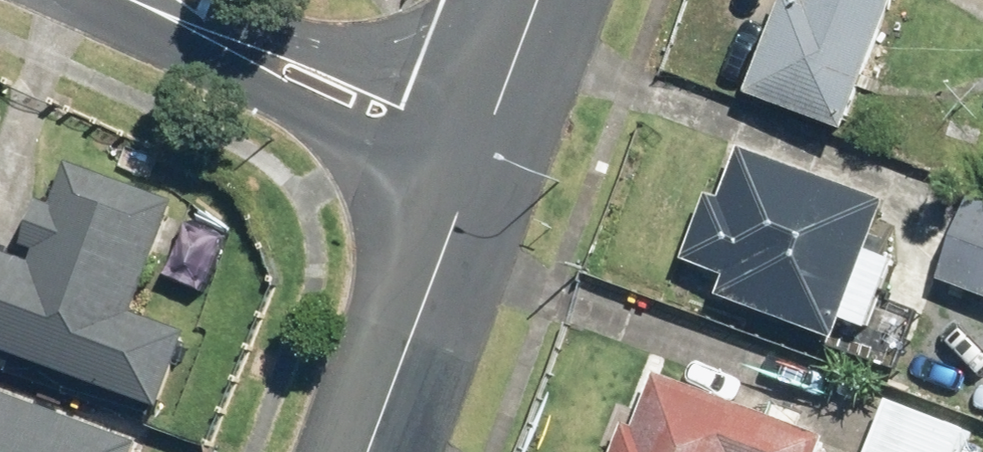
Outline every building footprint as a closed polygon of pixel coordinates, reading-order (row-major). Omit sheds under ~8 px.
[(757,89),(862,129),(910,0),(790,0),(757,89)] [(752,144),(733,195),(718,190),(693,259),(708,264),(702,280),(856,335),(905,199),(752,144)] [(43,255),(0,240),(0,352),(167,408),(194,329),(145,312),(184,196),(76,160),(62,201),(47,196),(31,243),(46,247),(43,255)] [(982,190),(949,279),(982,292),(982,190)] [(844,435),(660,362),(624,451),(838,451),(844,435)] [(149,432),(0,381),(0,451),(143,451),(149,432)] [(901,397),(879,451),(976,451),(982,434),(982,430),(901,397)]
